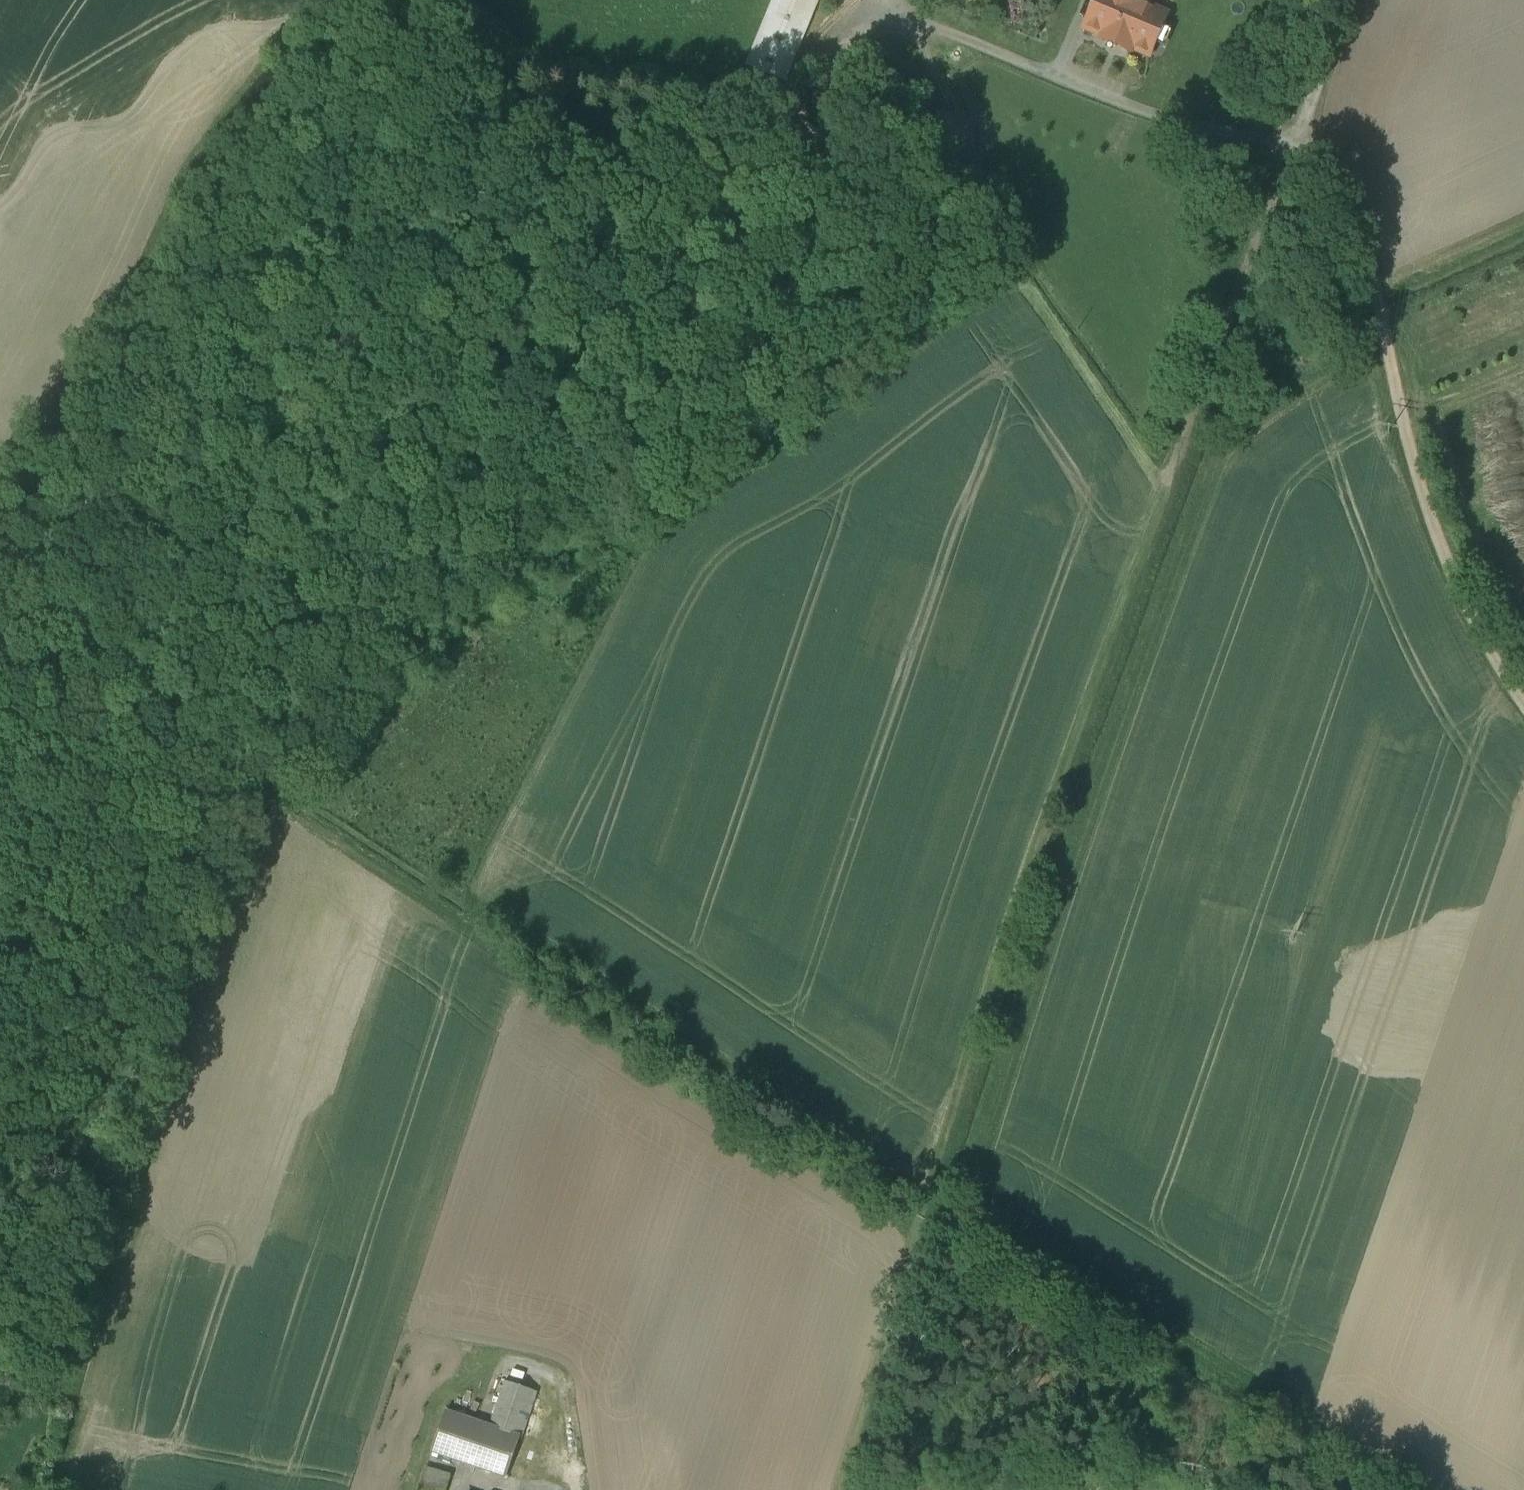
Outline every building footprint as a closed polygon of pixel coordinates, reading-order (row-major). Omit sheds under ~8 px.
[(747,67),(785,82),(818,0),(774,0),(747,67)] [(1101,3),(1097,2),(1085,30),(1149,57),(1166,16),(1143,6),(1140,1),(1141,0),(1102,0),(1101,3)] [(488,1420),(444,1405),(430,1448),(508,1474),(537,1388),(503,1377),(488,1420)] [(425,1459),(416,1484),(434,1489),(441,1489),(449,1467),(425,1459)]
